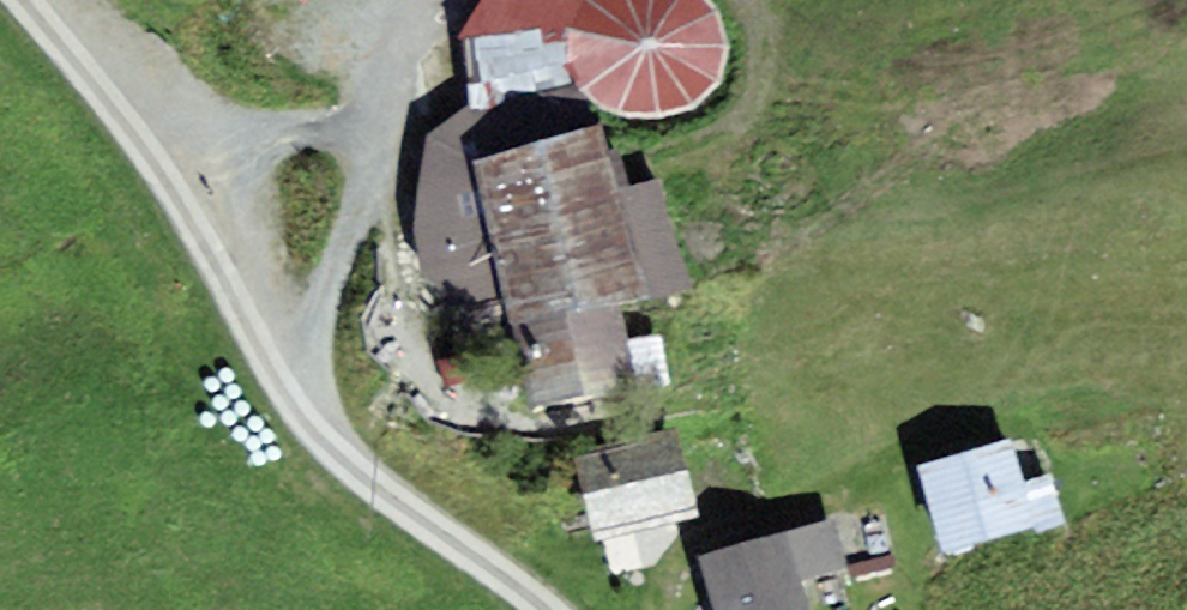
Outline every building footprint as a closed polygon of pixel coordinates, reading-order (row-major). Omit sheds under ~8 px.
[(473,35),(479,112),(487,140),(585,105),(662,114),(692,106),(720,83),(726,46),(722,12),(711,0),(495,0),(473,35)] [(598,129),(483,164),(531,326),(519,330),(544,416),(670,378),(656,332),(632,339),(621,304),(695,282),(662,172),(615,186),(598,129)] [(1012,435),(924,464),(953,551),(1060,516),(1046,474),(1027,481),(1012,435)] [(676,442),(573,471),(594,548),(697,520),(676,442)] [(698,557),(715,609),(813,609),(803,578),(835,568),(820,519),(698,557)]
